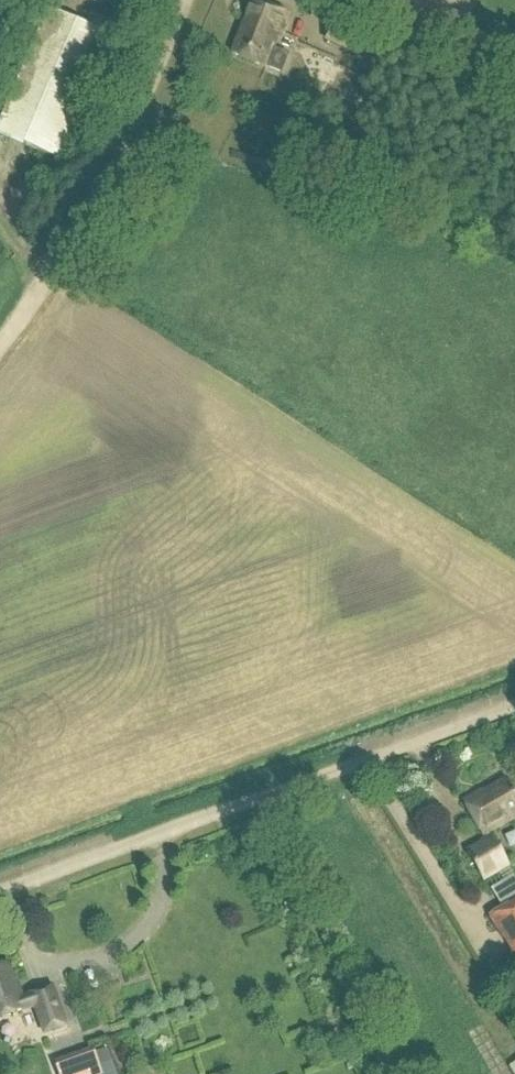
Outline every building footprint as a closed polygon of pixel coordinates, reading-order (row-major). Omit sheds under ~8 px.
[(277,39),(281,40),(290,18),(252,2),(230,56),(264,70),(265,69),(268,70),(280,75),(288,57),(275,52),(275,53),(272,52),(277,39)] [(90,17),(85,30),(48,14),(0,127),(0,136),(68,165),(120,44),(117,43),(122,31),(90,17)] [(360,58),(370,34),(334,19),(324,45),(360,58)] [(508,786),(485,799),(482,794),(464,804),(483,837),(487,842),(467,854),(484,882),(509,868),(489,833),(514,818),(514,798),(508,786)] [(494,920),(514,954),(514,907),(494,920)] [(6,965),(0,967),(0,1019),(33,1007),(43,1034),(64,1027),(50,987),(20,998),(19,994),(17,995),(6,965)] [(100,1070),(91,1047),(49,1063),(53,1073),(90,1073),(100,1070)]
